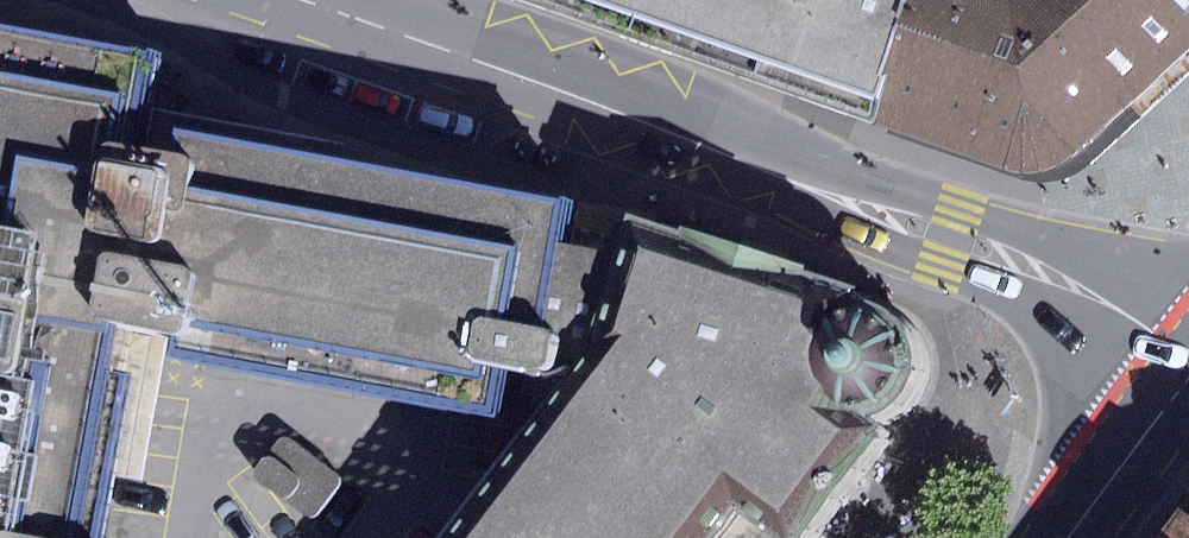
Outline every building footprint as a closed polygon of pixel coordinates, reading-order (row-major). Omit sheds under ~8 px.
[(626,30),(636,0),(537,0),(581,15),(626,30)] [(626,30),(742,69),(866,111),(904,0),(636,0),(626,30)] [(1013,163),(1033,164),(1047,162),(1065,156),(1127,100),(1057,26),(1084,0),(904,0),(866,111),(980,152),(1013,163)] [(1057,26),(1127,100),(1188,41),(1188,0),(1084,0),(1057,26)] [(0,25),(0,537),(100,537),(136,334),(165,339),(162,358),(492,415),(500,368),(526,373),(523,392),(549,397),(590,344),(606,257),(546,246),(554,204),(262,149),(176,133),(172,155),(123,146),(141,51),(0,25)] [(909,352),(908,341),(903,328),(898,318),(889,311),(877,305),(861,302),(846,305),(853,287),(735,246),(626,211),(606,257),(590,344),(549,397),(439,537),(786,537),(872,430),(852,417),(863,414),(874,411),(885,404),(896,395),(901,389),(907,378),(909,364),(909,352)] [(289,438),(275,441),(255,470),(255,477),(304,517),(315,514),(338,485),(337,476),(289,438)] [(1179,504),(1154,537),(1188,537),(1188,497),(1179,504)]
